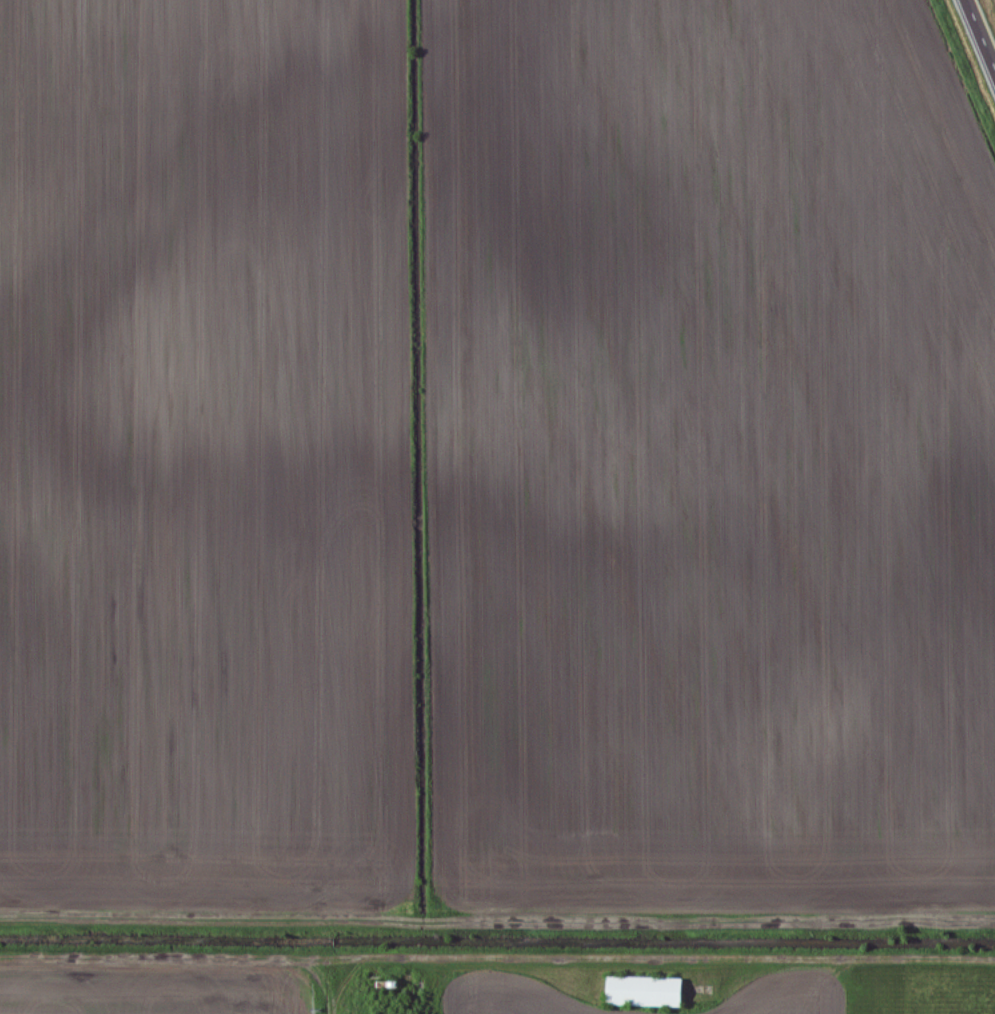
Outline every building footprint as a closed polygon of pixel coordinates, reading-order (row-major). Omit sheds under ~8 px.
[(690,980),(616,979),(616,1006),(690,1007),(690,980)]
